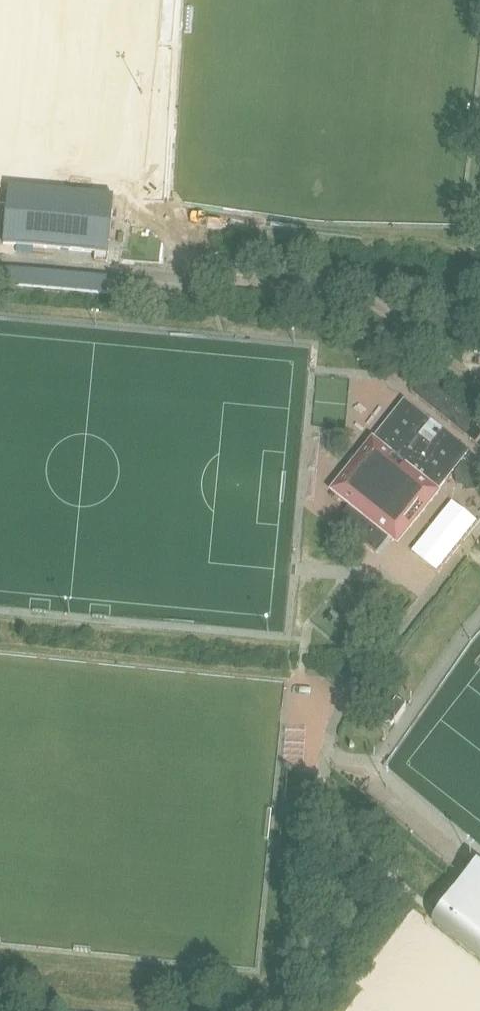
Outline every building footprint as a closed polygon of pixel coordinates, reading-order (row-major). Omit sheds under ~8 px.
[(109,252),(114,197),(9,187),(4,242),(92,251),(91,260),(107,262),(108,252),(109,252)] [(0,268),(0,284),(19,285),(21,269),(0,268)] [(479,437),(479,421),(422,375),(410,391),(475,443),(479,437)] [(404,399),(375,435),(331,490),(349,505),(337,521),(376,553),(430,486),(437,491),(469,451),(442,430),(443,429),(431,419),(430,420),(404,399)] [(370,630),(409,661),(479,573),(479,492),(462,515),(444,500),(415,536),(433,550),(395,599),(387,593),(371,613),(378,619),(370,630)] [(479,957),(479,872),(475,869),(434,921),(479,957)]
